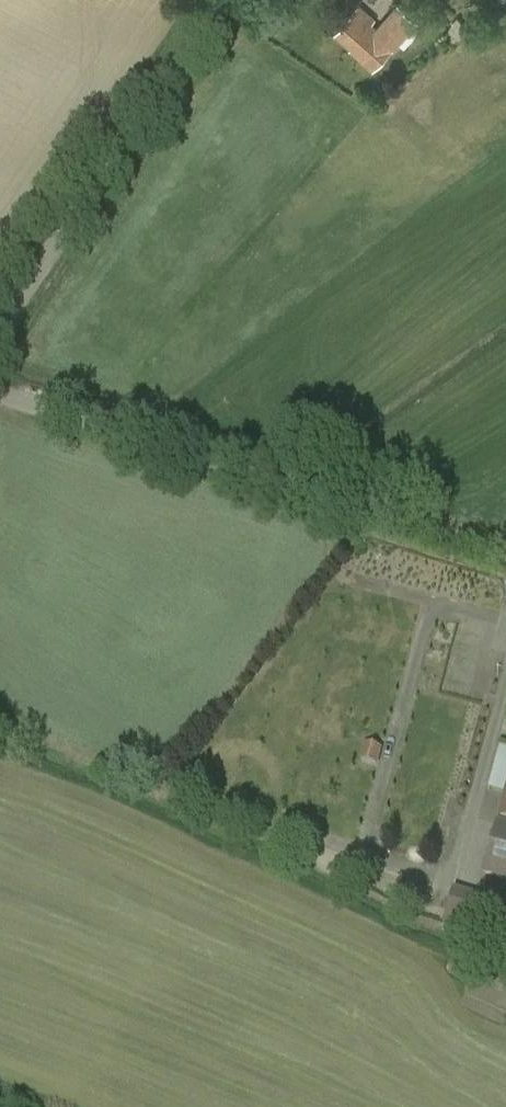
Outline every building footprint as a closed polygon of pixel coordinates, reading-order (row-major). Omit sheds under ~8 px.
[(365,58),(363,61),(372,69),(416,21),(399,6),(377,29),(371,24),(375,20),(359,6),(336,32),(365,58)] [(360,762),(378,766),(382,749),(364,744),(360,762)] [(505,821),(505,783),(497,819),(505,821)] [(482,875),(505,881),(505,824),(496,821),(482,875)] [(453,890),(443,929),(505,946),(505,904),(453,890)]
